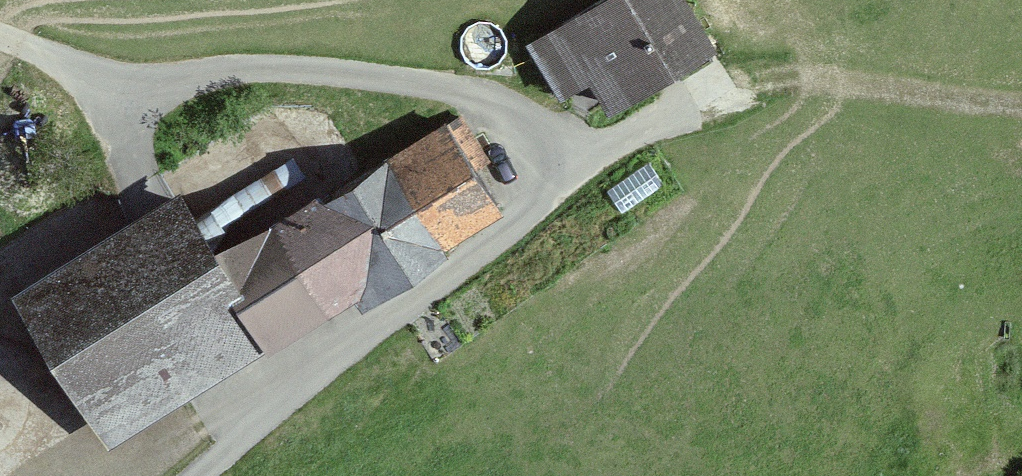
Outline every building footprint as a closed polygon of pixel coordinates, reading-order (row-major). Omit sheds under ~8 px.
[(553,37),(605,126),(716,62),(680,0),(616,0),(553,37)] [(180,198),(15,297),(104,443),(493,209),(444,129),(220,264),(180,198)]
